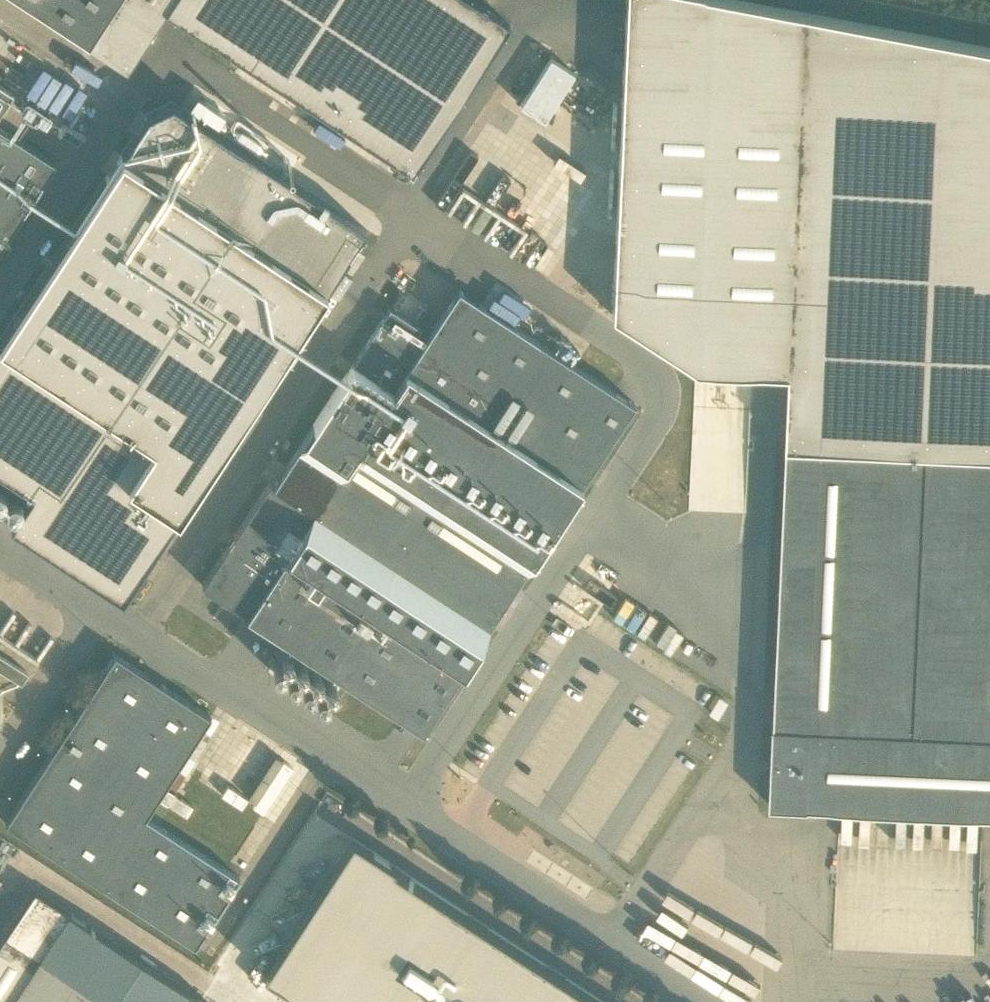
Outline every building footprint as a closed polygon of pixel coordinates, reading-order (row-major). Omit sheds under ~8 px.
[(127,70),(158,23),(166,11),(415,174),(513,25),(474,0),(19,0),(127,70)] [(787,445),(775,725),(771,805),(989,815),(989,47),(736,0),(626,0),(612,332),(693,385),(789,389),(787,445)] [(539,50),(512,90),(522,97),(549,57),(539,50)] [(551,58),(520,105),(543,120),(575,73),(551,58)] [(14,94),(0,85),(0,116),(14,94)] [(366,229),(161,94),(0,340),(0,471),(35,493),(13,526),(123,599),(146,564),(182,509),(199,483),(201,484),(201,483),(200,482),(366,229)] [(56,162),(0,126),(0,250),(56,162)] [(202,585),(329,668),(422,730),(634,404),(459,290),(419,350),(410,344),(421,328),(390,308),(274,485),(269,482),(202,585)] [(240,878),(146,817),(211,716),(115,654),(6,823),(195,946),(240,878)] [(21,685),(28,673),(0,656),(0,671),(21,685)] [(193,805),(174,793),(167,804),(186,817),(193,805)] [(264,975),(284,989),(305,1001),(605,1001),(353,839),(264,975)] [(5,935),(0,943),(0,1001),(108,1001),(5,935)]
